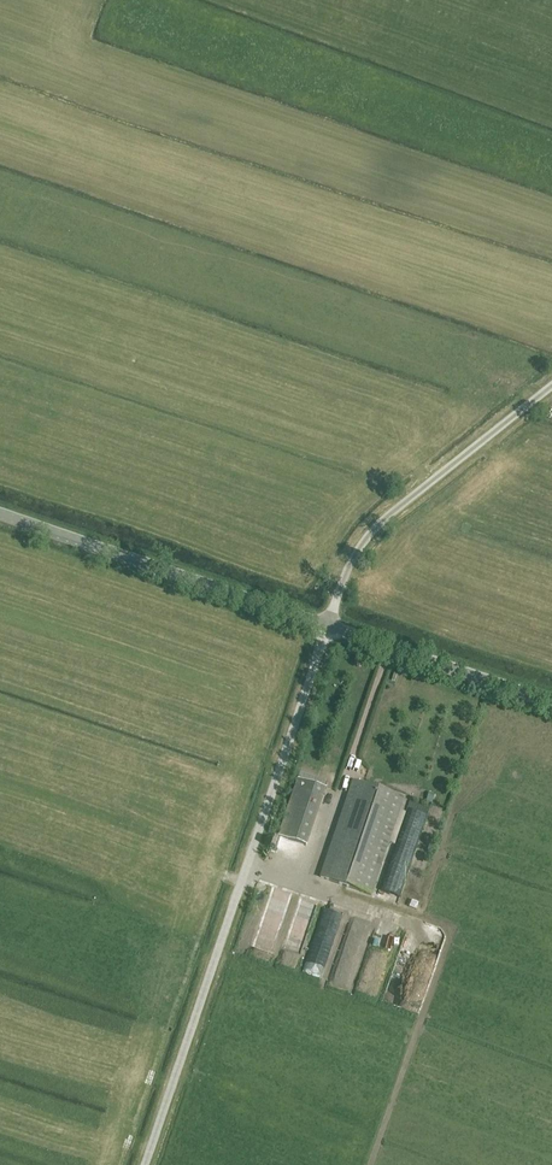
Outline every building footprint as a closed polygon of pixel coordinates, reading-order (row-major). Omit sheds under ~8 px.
[(306,846),(325,789),(298,779),(278,836),(306,846)] [(372,894),(404,798),(353,781),(321,877),(372,894)] [(286,943),(300,948),(307,927),(293,922),(286,943)] [(311,954),(327,959),(332,942),(316,937),(311,954)] [(362,942),(344,937),(331,983),(350,987),(362,942)] [(267,952),(264,961),(270,963),(273,954),(267,952)] [(303,975),(320,980),(324,965),(307,960),(303,975)]
